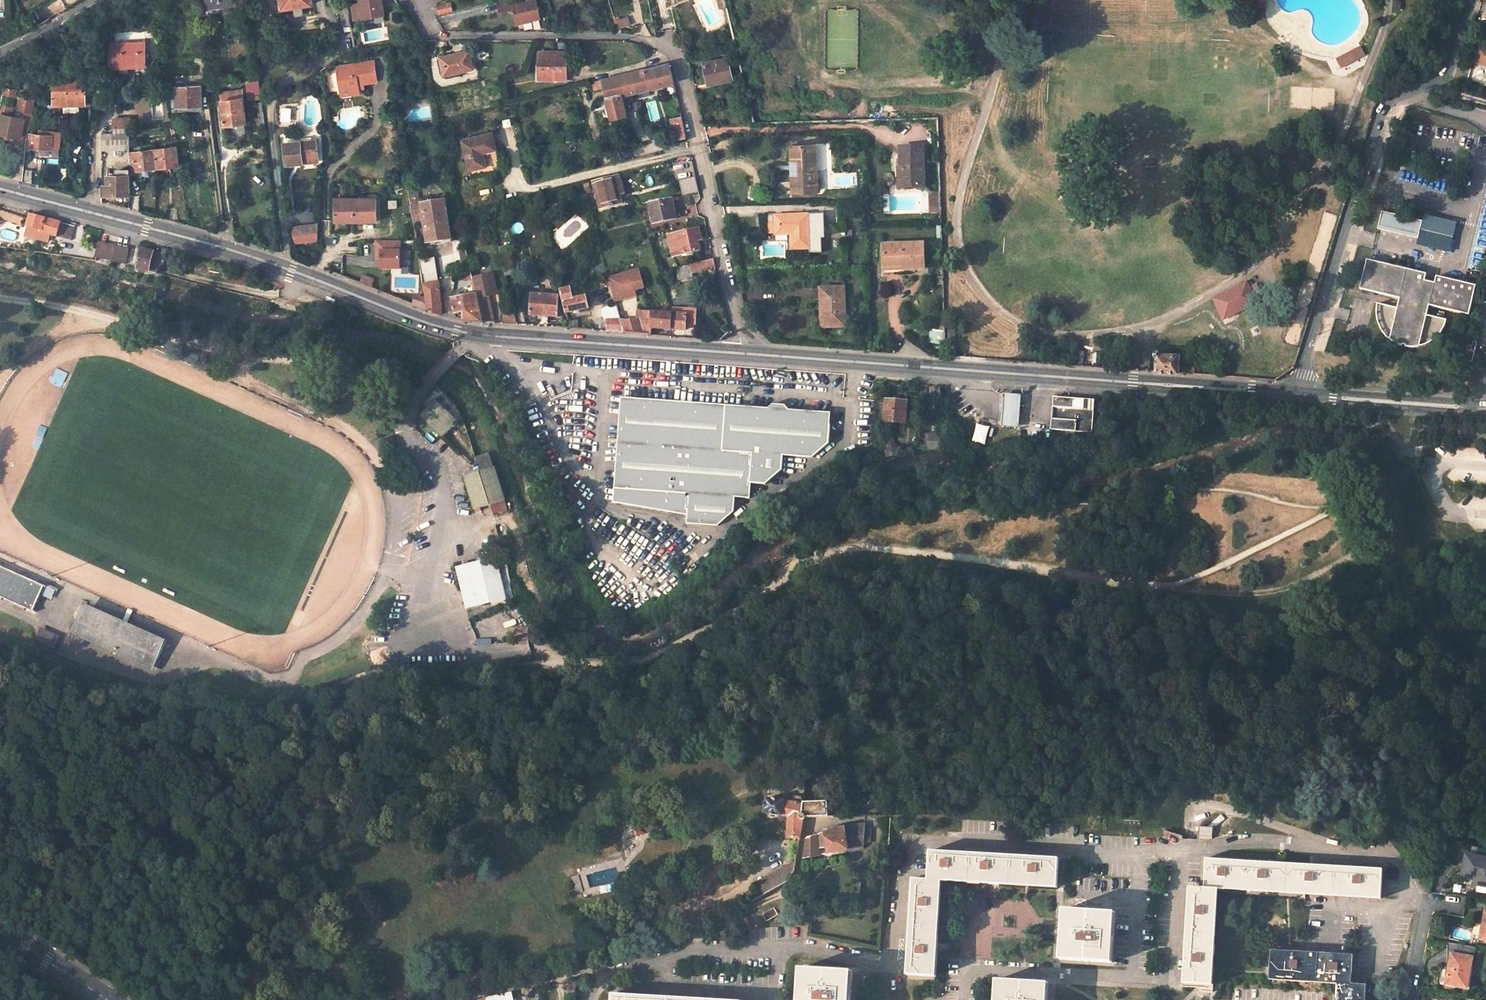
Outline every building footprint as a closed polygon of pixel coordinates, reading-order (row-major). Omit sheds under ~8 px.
[(313,0),(281,0),(282,7),(295,6),(295,14),(304,13),(303,5),(313,3),(313,0)] [(382,0),(349,0),(353,20),(384,14),(382,0)] [(536,0),(530,0),(521,2),(521,0),(497,0),(499,10),(514,7),(516,20),(540,15),(536,0)] [(1254,14),(1268,14),(1268,0),(1254,0),(1254,14)] [(347,1),(333,3),(334,10),(339,9),(342,23),(350,21),(347,1)] [(436,6),(438,13),(452,10),(450,3),(436,6)] [(628,25),(626,18),(614,21),(617,28),(628,25)] [(128,62),(146,62),(145,40),(110,42),(111,60),(127,59),(128,62)] [(1480,43),(1475,60),(1485,63),(1485,45),(1480,43)] [(736,45),(724,48),(725,55),(737,52),(736,45)] [(1359,46),(1335,59),(1339,68),(1364,54),(1359,46)] [(441,55),(445,73),(473,66),(469,49),(441,55)] [(539,49),(539,76),(567,76),(567,50),(539,49)] [(376,79),(390,76),(387,56),(373,59),(376,79)] [(206,75),(203,57),(192,58),(194,71),(190,72),(191,77),(206,75)] [(373,59),(339,64),(341,74),(337,75),(340,93),(359,90),(358,85),(357,81),(363,81),(376,79),(373,59)] [(732,77),(728,59),(704,64),(709,82),(732,77)] [(612,117),(627,113),(622,94),(673,82),(669,62),(594,81),(596,88),(604,86),(612,117)] [(87,102),(86,73),(54,73),(54,102),(87,102)] [(251,99),(261,97),(258,76),(251,77),(252,81),(245,82),(246,90),(250,90),(251,99)] [(192,109),(201,108),(198,82),(175,85),(178,105),(191,104),(192,109)] [(192,109),(191,104),(178,105),(175,85),(169,86),(173,111),(192,109)] [(241,90),(221,93),(225,125),(245,123),(241,90)] [(36,101),(21,97),(19,108),(33,112),(36,101)] [(0,104),(0,112),(0,113),(0,114),(0,132),(4,132),(3,136),(8,137),(9,134),(18,136),(22,118),(4,114),(6,105),(0,104)] [(681,115),(670,117),(675,138),(686,135),(681,115)] [(131,118),(113,118),(113,128),(131,127),(131,118)] [(462,139),(470,168),(488,163),(485,150),(497,147),(493,131),(462,139)] [(31,132),(30,145),(51,147),(53,135),(31,132)] [(128,133),(113,133),(102,133),(102,149),(128,150),(128,133)] [(307,158),(321,156),(320,141),(288,145),(290,163),(308,162),(307,158)] [(791,160),(795,160),(795,168),(791,168),(792,189),(817,188),(814,142),(790,143),(791,160)] [(900,145),(901,167),(898,167),(899,186),(924,185),(922,144),(900,145)] [(177,146),(154,149),(156,167),(179,163),(177,146)] [(156,167),(154,149),(128,153),(129,170),(156,167)] [(129,174),(108,173),(108,184),(101,183),(101,193),(129,194),(129,174)] [(625,202),(618,174),(594,180),(601,208),(625,202)] [(695,177),(680,180),(683,194),(698,191),(695,177)] [(415,181),(407,182),(414,223),(421,222),(415,181)] [(928,193),(931,206),(938,204),(936,192),(928,193)] [(336,196),(335,219),(376,219),(376,195),(336,196)] [(650,201),(655,222),(676,218),(671,197),(650,201)] [(421,204),(428,242),(451,238),(445,200),(421,204)] [(1421,222),(1380,212),(1377,226),(1417,236),(1421,222)] [(57,220),(32,213),(29,224),(43,228),(43,231),(50,233),(69,237),(72,224),(57,220)] [(822,214),(766,215),(767,232),(775,232),(775,234),(789,234),(790,249),(808,248),(809,252),(818,251),(819,235),(822,235),(822,214)] [(318,238),(319,223),(292,227),(293,242),(318,238)] [(29,224),(27,229),(49,235),(50,233),(43,231),(43,228),(29,224)] [(697,236),(701,236),(698,226),(667,232),(673,255),(700,250),(697,236)] [(376,241),(376,271),(400,271),(400,241),(376,241)] [(903,266),(923,265),(922,241),(884,241),(885,270),(903,270),(903,266)] [(129,249),(98,242),(95,255),(125,262),(129,249)] [(157,273),(159,268),(150,265),(153,252),(141,248),(136,268),(157,273)] [(466,250),(459,251),(462,265),(468,263),(466,250)] [(153,252),(150,265),(159,268),(162,254),(153,252)] [(434,255),(419,257),(423,283),(437,281),(437,277),(434,255)] [(505,274),(513,272),(509,257),(501,258),(505,274)] [(677,265),(680,277),(692,274),(691,269),(715,264),(714,257),(677,265)] [(1424,275),(1365,262),(1359,290),(1399,300),(1398,301),(1396,301),(1395,307),(1397,308),(1396,310),(1378,305),(1377,314),(1378,322),(1380,327),(1386,337),(1392,342),(1402,347),(1413,348),(1423,347),(1432,343),(1440,335),(1445,326),(1447,320),(1427,316),(1428,307),(1468,316),(1475,286),(1435,277),(1433,285),(1423,283),(1424,275)] [(471,275),(468,263),(462,265),(465,278),(471,275)] [(250,284),(251,278),(253,270),(239,266),(235,280),(250,284)] [(628,273),(635,296),(645,293),(639,270),(628,273)] [(471,275),(474,291),(480,321),(493,321),(490,308),(487,309),(484,293),(487,292),(495,290),(491,272),(471,275)] [(361,273),(358,281),(369,286),(372,278),(361,273)] [(638,309),(635,296),(628,273),(608,278),(619,313),(624,331),(648,333),(651,333),(652,326),(671,327),(672,312),(638,309)] [(439,313),(437,281),(423,283),(425,297),(427,309),(429,310),(439,313)] [(1257,301),(1247,281),(1214,298),(1224,318),(1257,301)] [(824,304),(824,323),(844,322),(843,283),(819,284),(819,303),(824,304)] [(589,307),(587,295),(574,298),(571,287),(561,289),(566,312),(589,307)] [(462,318),(467,319),(480,321),(474,291),(450,295),(452,311),(460,310),(462,318)] [(533,292),(531,313),(557,315),(559,295),(533,292)] [(425,297),(414,295),(414,304),(427,309),(425,297)] [(672,312),(671,327),(686,328),(687,309),(681,308),(681,312),(675,312),(672,312)] [(624,331),(619,313),(607,312),(606,330),(624,331)] [(928,343),(943,344),(944,332),(929,330),(928,343)] [(1206,339),(1195,338),(1194,346),(1206,347),(1206,339)] [(1475,351),(1477,342),(1473,341),(1472,346),(1469,345),(1467,350),(1471,350),(1475,351)] [(1155,358),(1155,371),(1177,372),(1177,366),(1178,355),(1159,353),(1159,352),(1156,350),(1153,351),(1152,352),(1152,354),(1152,356),(1155,358)] [(1467,350),(1465,360),(1472,362),(1475,351),(1471,350),(1467,350)] [(390,375),(394,367),(378,360),(377,361),(375,360),(373,366),(375,367),(374,368),(390,375)] [(1021,394),(1005,392),(1003,422),(1019,424),(1021,394)] [(815,455),(831,440),(831,411),(620,397),(615,467),(688,474),(687,492),(685,512),(685,521),(721,523),(736,509),(737,495),(752,496),(753,481),(768,482),(785,467),(786,453),(815,455)] [(904,421),(906,399),(886,398),(884,419),(904,421)] [(427,422),(443,437),(458,420),(436,399),(419,417),(426,423),(427,422)] [(1054,403),(1052,428),(1092,432),(1094,407),(1054,403)] [(972,443),(986,446),(989,428),(975,425),(972,443)] [(942,450),(943,434),(928,433),(926,449),(942,450)] [(477,458),(481,471),(493,467),(488,454),(477,458)] [(464,476),(474,509),(490,505),(505,500),(495,466),(493,467),(481,471),(464,476)] [(688,474),(615,467),(614,486),(687,492),(688,474)] [(687,492),(614,486),(612,501),(685,512),(687,492)] [(503,558),(497,559),(506,598),(491,602),(493,609),(513,600),(503,558)] [(506,598),(497,559),(495,559),(479,563),(456,569),(466,608),(491,602),(506,598)] [(0,566),(0,597),(34,612),(41,597),(46,587),(41,584),(0,566)] [(42,582),(41,584),(46,587),(41,597),(54,603),(60,590),(42,582)] [(151,669),(164,639),(81,601),(67,632),(151,669)] [(61,635),(41,627),(34,642),(54,651),(61,635)] [(765,814),(769,800),(770,797),(766,796),(761,817),(765,817),(765,814)] [(765,814),(783,816),(782,821),(791,822),(789,838),(801,839),(806,817),(830,817),(830,802),(803,803),(801,797),(795,797),(791,803),(769,800),(765,814)] [(653,821),(635,825),(639,837),(649,833),(647,828),(654,825),(653,821)] [(659,829),(658,824),(654,825),(647,828),(649,833),(659,829)] [(866,824),(829,830),(826,831),(829,849),(830,853),(865,847),(865,843),(866,828),(866,824)] [(817,835),(819,850),(829,849),(826,831),(817,835)] [(819,850),(817,835),(808,839),(806,856),(820,854),(819,850)] [(1058,887),(1060,858),(932,849),(929,878),(915,878),(909,974),(937,976),(939,949),(942,906),(944,879),(955,880),(995,883),(1035,885),(1058,887)] [(1466,857),(1462,877),(1473,879),(1472,883),(1485,886),(1485,860),(1466,857)] [(1382,867),(1207,858),(1206,887),(1188,886),(1186,910),(1184,955),(1183,982),(1207,983),(1206,991),(1213,991),(1213,983),(1212,983),(1217,888),(1230,889),(1267,891),(1313,893),(1353,895),(1381,897),(1382,867)] [(797,861),(756,881),(764,894),(786,882),(795,873),(797,861)] [(780,913),(775,906),(764,912),(769,919),(780,913)] [(1116,911),(1064,908),(1064,919),(1062,958),(1114,961),(1116,911)] [(1446,983),(1469,987),(1477,947),(1447,941),(1449,961),(1451,961),(1446,983)] [(1271,950),(1270,978),(1337,982),(1336,999),(1366,999),(1367,976),(1352,974),(1353,954),(1335,953),(1289,951),(1271,950)] [(802,968),(801,999),(852,999),(854,971),(814,968),(802,968)] [(996,979),(996,990),(995,999),(1048,999),(1049,982),(996,979)] [(576,985),(568,984),(567,995),(574,996),(576,985)] [(512,992),(488,997),(487,999),(514,999),(512,992)]
